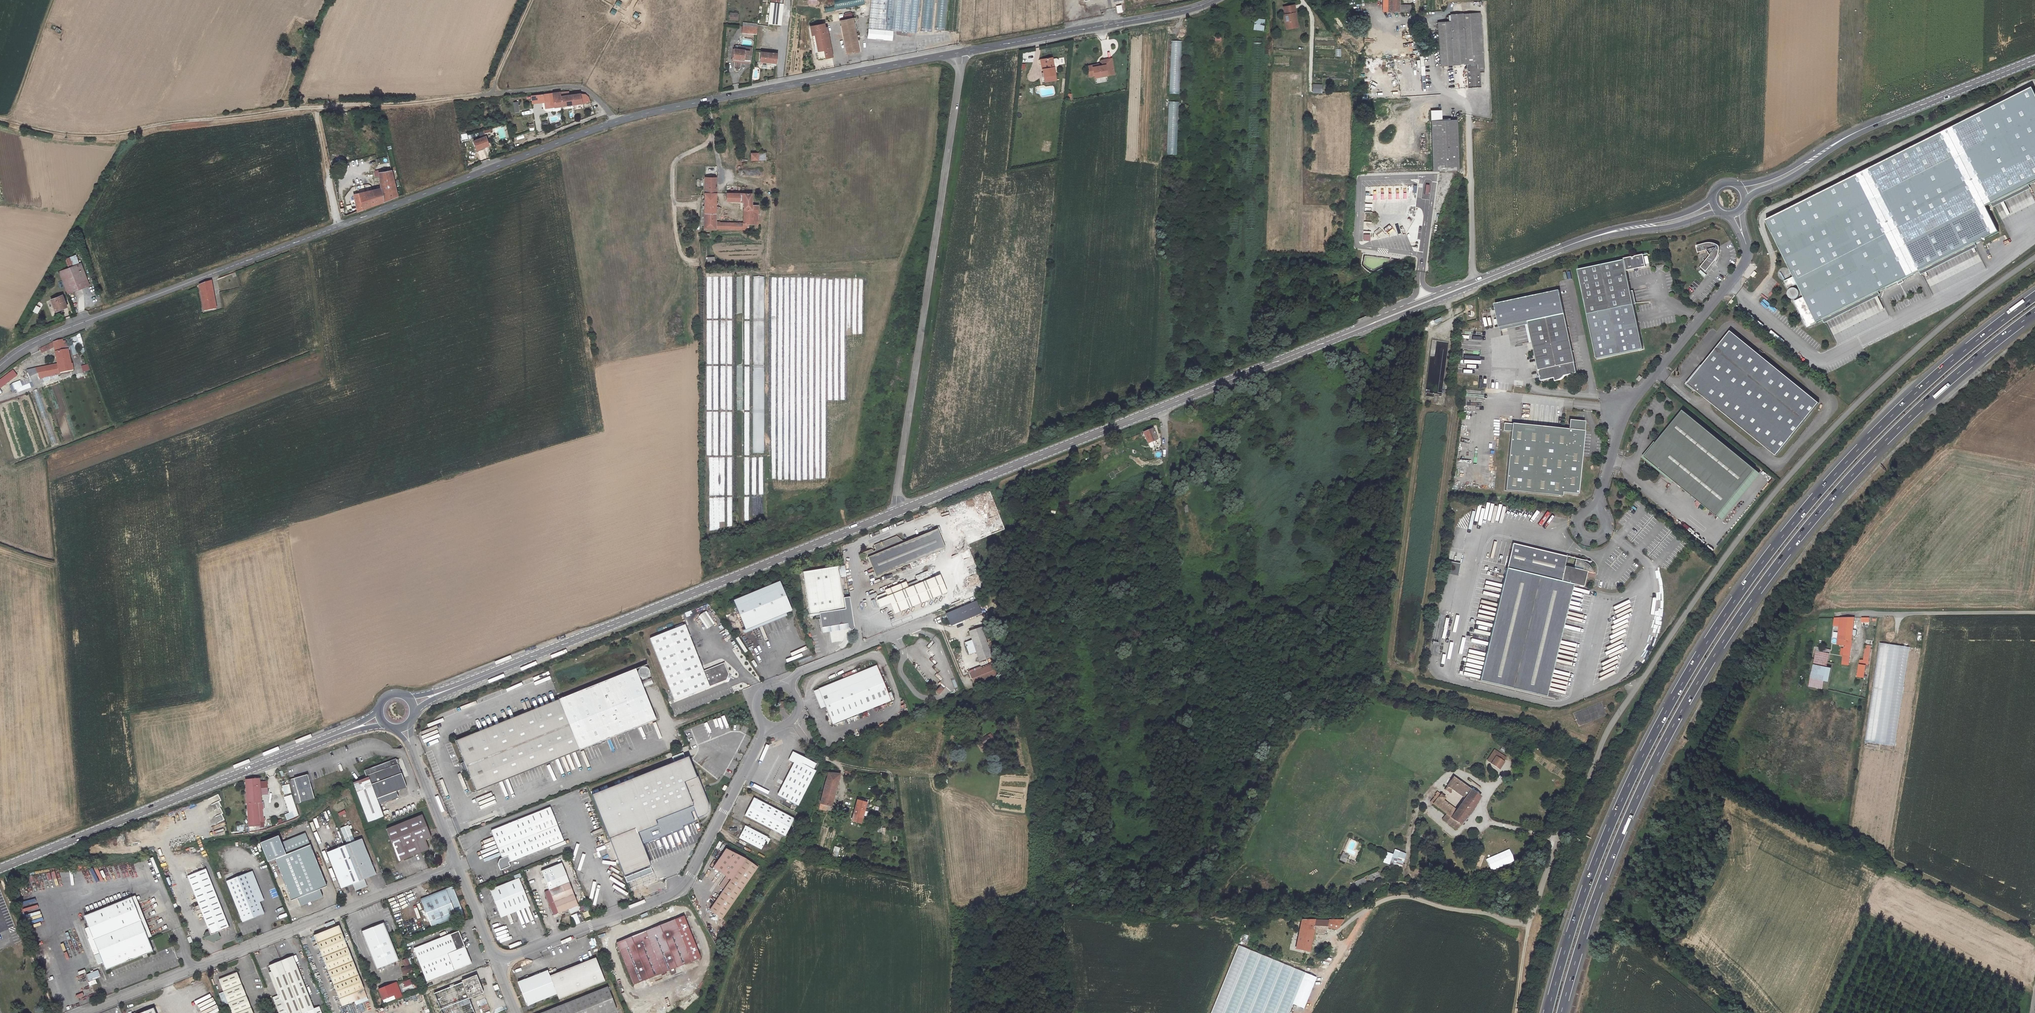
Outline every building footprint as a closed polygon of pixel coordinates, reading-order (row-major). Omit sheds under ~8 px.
[(868,28),(869,28),(884,29),(886,9),(887,0),(871,0),(868,28)] [(886,9),(884,29),(892,30),(895,30),(897,31),(901,31),(908,32),(916,33),(920,0),(887,0),(886,9)] [(1383,12),(1413,12),(1413,5),(1399,5),(1399,0),(1383,0),(1383,12)] [(781,25),(783,4),(770,2),(768,23),(781,25)] [(1294,5),(1283,7),(1285,14),(1284,15),(1286,29),(1297,27),(1295,13),(1296,13),(1294,5)] [(1451,22),(1437,23),(1440,66),(1477,64),(1478,69),(1484,68),(1480,13),(1450,15),(1451,22)] [(857,40),(852,18),(840,20),(847,54),(859,51),(857,40)] [(756,34),(756,25),(742,23),(741,32),(756,34)] [(824,24),(810,26),(812,35),(815,34),(817,46),(816,46),(818,59),(832,56),(826,27),(824,28),(824,24)] [(884,29),(869,28),(868,37),(892,40),(892,30),(884,29)] [(733,58),(749,60),(749,50),(739,49),(739,47),(739,46),(738,45),(736,45),(734,46),(733,58)] [(776,64),(777,53),(761,52),(760,61),(766,62),(766,63),(776,64)] [(1052,57),(1042,59),(1043,68),(1042,69),(1044,76),(1055,74),(1054,66),(1052,59),(1052,57)] [(1107,75),(1106,70),(1113,69),(1111,58),(1101,60),(1102,65),(1099,66),(1093,67),(1092,65),(1087,66),(1089,73),(1093,72),(1094,75),(1094,77),(1107,75)] [(1322,84),(1313,84),(1313,88),(1320,89),(1320,93),(1321,93),(1322,84)] [(1811,326),(1918,275),(1995,239),(1983,214),(2034,189),(2034,97),(2031,87),(1773,218),(1799,274),(1789,279),(1793,287),(1802,282),(1809,294),(1799,299),(1811,326)] [(569,91),(560,92),(562,106),(573,104),(572,95),(571,95),(571,94),(569,94),(569,91)] [(560,92),(531,95),(532,103),(545,102),(547,102),(548,108),(552,107),(554,107),(560,106),(562,106),(560,92)] [(572,95),(573,104),(582,103),(590,102),(588,97),(585,94),(580,94),(572,95)] [(1441,110),(1431,110),(1431,120),(1441,120),(1441,110)] [(1441,120),(1431,120),(1433,171),(1436,171),(1458,171),(1457,119),(1441,120)] [(489,145),(485,136),(473,141),(476,150),(489,145)] [(381,188),(353,194),(357,211),(383,202),(398,196),(392,170),(379,172),(381,188)] [(716,177),(705,177),(705,193),(716,193),(716,177)] [(716,193),(705,193),(705,199),(705,202),(705,206),(704,208),(704,213),(716,213),(716,193)] [(752,193),(727,193),(727,201),(741,201),(741,198),(744,198),(744,201),(744,209),(752,209),(758,209),(758,205),(752,205),(752,193)] [(752,209),(744,209),(743,223),(748,223),(757,224),(758,209),(752,209)] [(716,213),(704,213),(704,228),(715,229),(715,222),(716,213)] [(1695,245),(1697,253),(1707,251),(1710,256),(1700,267),(1706,272),(1718,257),(1720,253),(1720,250),(1719,248),(1716,244),(1711,243),(1695,245)] [(1586,314),(1632,304),(1625,270),(1643,266),(1641,254),(1622,258),(1622,260),(1576,269),(1586,314)] [(75,255),(65,259),(68,268),(78,263),(75,255)] [(68,268),(59,272),(67,293),(88,284),(80,263),(78,263),(68,268)] [(211,281),(199,285),(204,311),(216,309),(211,281)] [(1531,320),(1563,313),(1558,290),(1492,304),(1497,327),(1531,320)] [(67,306),(63,295),(51,300),(55,311),(67,306)] [(1632,304),(1586,314),(1595,358),(1642,349),(1632,304)] [(1532,325),(1544,378),(1561,374),(1561,371),(1574,368),(1563,313),(1531,320),(1532,325)] [(1531,320),(1497,327),(1498,332),(1532,325),(1531,320)] [(1736,327),(1691,380),(1698,387),(1700,386),(1779,453),(1823,401),(1736,327)] [(36,368),(27,370),(30,377),(33,383),(34,386),(50,379),(57,377),(56,375),(60,374),(60,372),(62,372),(72,370),(68,350),(69,349),(69,347),(67,347),(63,348),(62,341),(62,339),(53,342),(54,347),(58,364),(36,368)] [(53,342),(40,349),(42,353),(54,347),(53,342)] [(16,376),(12,370),(0,379),(0,387),(16,376)] [(20,381),(20,382),(22,387),(33,383),(30,377),(20,381)] [(20,382),(12,385),(14,390),(17,389),(22,387),(20,382)] [(22,387),(17,389),(18,392),(34,386),(33,383),(22,387)] [(1684,404),(1645,452),(1719,511),(1758,464),(1684,404)] [(1575,427),(1507,426),(1507,434),(1514,435),(1512,494),(1573,496),(1573,492),(1589,492),(1591,418),(1575,418),(1575,427)] [(1154,433),(1152,429),(1142,433),(1143,435),(1144,434),(1148,443),(1157,439),(1155,435),(1154,433)] [(1183,454),(1175,458),(1178,462),(1192,456),(1189,450),(1183,454)] [(990,499),(984,502),(990,516),(996,514),(990,499)] [(998,517),(986,521),(990,532),(1002,528),(998,517)] [(871,549),(864,552),(866,558),(868,558),(876,577),(945,549),(937,529),(933,531),(926,533),(902,544),(901,542),(903,541),(896,536),(882,541),(883,542),(879,544),(879,543),(874,545),(875,549),(875,550),(873,551),(873,550),(871,549)] [(1573,563),(1565,562),(1567,553),(1511,543),(1503,598),(1488,682),(1554,693),(1569,606),(1574,580),(1585,581),(1587,566),(1594,567),(1591,562),(1584,558),(1575,556),(1573,563)] [(838,566),(802,572),(809,615),(811,614),(814,614),(815,616),(817,617),(819,617),(821,628),(847,624),(847,627),(851,631),(854,627),(849,597),(843,598),(840,577),(838,566)] [(906,581),(885,590),(885,592),(877,596),(876,598),(880,608),(890,603),(894,614),(947,593),(939,575),(908,588),(906,581)] [(779,581),(733,601),(745,630),(792,611),(779,581)] [(976,602),(946,615),(951,626),(981,613),(976,602)] [(717,652),(703,617),(686,624),(700,659),(717,652)] [(1855,618),(1832,619),(1832,627),(1839,627),(1839,640),(1844,640),(1853,641),(1853,635),(1856,636),(1857,628),(1854,627),(1855,618)] [(684,624),(650,638),(675,701),(726,680),(729,674),(724,662),(703,671),(684,624)] [(981,627),(969,632),(979,661),(991,657),(981,627)] [(1841,649),(1844,650),(1852,650),(1853,641),(1844,640),(1844,643),(1842,642),(1841,649)] [(1868,647),(1866,646),(1865,654),(1860,653),(1860,659),(1856,658),(1853,677),(1861,678),(1863,662),(1866,662),(1868,647)] [(1829,650),(1814,647),(1810,683),(1825,684),(1829,650)] [(992,664),(969,673),(971,679),(972,678),(975,677),(977,682),(997,674),(992,664)] [(876,665),(818,689),(832,724),(891,700),(876,665)] [(635,669),(559,699),(560,701),(578,748),(579,750),(656,720),(635,669)] [(559,699),(530,710),(531,712),(560,701),(559,699)] [(475,733),(455,741),(464,762),(459,764),(460,765),(463,764),(463,766),(464,766),(465,768),(464,768),(465,770),(462,771),(463,772),(467,771),(476,792),(495,784),(495,782),(541,763),(542,765),(542,766),(551,762),(550,760),(578,748),(560,701),(531,712),(530,710),(521,714),(522,716),(476,735),(475,733)] [(521,714),(475,733),(476,735),(522,716),(521,714)] [(987,735),(979,740),(983,745),(990,741),(987,735)] [(1494,745),(1491,749),(1498,754),(1501,750),(1494,745)] [(578,748),(550,760),(551,762),(579,750),(578,748)] [(1491,749),(1486,756),(1494,761),(1499,754),(1498,754),(1491,749)] [(796,763),(779,796),(798,805),(815,771),(813,770),(816,764),(793,752),(789,760),(796,763)] [(687,756),(591,793),(610,842),(692,810),(681,781),(694,776),(687,756)] [(352,781),(355,789),(368,823),(384,817),(377,799),(406,788),(403,778),(409,776),(402,758),(390,763),(392,766),(352,781)] [(541,763),(495,782),(495,784),(542,765),(541,763)] [(828,773),(819,806),(827,809),(827,806),(831,807),(840,774),(828,773)] [(307,774),(289,779),(296,804),(314,799),(307,774)] [(708,808),(694,776),(681,781),(692,810),(696,818),(702,815),(706,814),(707,811),(708,808)] [(1464,798),(1460,804),(1471,812),(1481,796),(1453,776),(1444,788),(1451,793),(1453,790),(1464,798)] [(252,779),(245,780),(247,803),(249,830),(257,829),(257,826),(260,826),(260,828),(264,827),(263,821),(263,820),(260,821),(258,809),(264,808),(263,802),(261,802),(260,792),(260,786),(259,779),(254,779),(252,779)] [(289,785),(282,786),(283,788),(284,791),(284,794),(285,796),(287,795),(286,794),(291,793),(289,785)] [(1456,831),(1471,812),(1460,804),(1456,809),(1444,800),(1446,797),(1437,791),(1435,794),(1430,802),(1445,814),(1442,818),(1442,821),(1456,831)] [(291,795),(284,797),(290,813),(285,815),(287,820),(298,815),(291,795)] [(753,798),(745,815),(785,836),(794,819),(753,798)] [(852,821),(861,823),(862,818),(865,809),(866,803),(857,800),(852,821)] [(550,807),(491,831),(502,858),(500,859),(501,862),(498,864),(500,870),(510,866),(508,862),(563,841),(550,807)] [(422,815),(386,829),(399,861),(429,849),(425,840),(431,838),(422,815)] [(347,845),(327,853),(341,889),(352,884),(355,891),(367,886),(364,879),(375,875),(361,839),(354,842),(348,825),(341,828),(347,845)] [(745,826),(739,837),(761,849),(765,842),(767,837),(745,826)] [(278,836),(260,843),(268,862),(275,859),(291,901),(297,899),(300,906),(323,897),(320,889),(327,887),(306,835),(282,845),(278,836)] [(724,890),(709,910),(722,918),(757,867),(759,865),(755,863),(754,865),(745,858),(726,849),(713,867),(726,876),(719,886),(724,890)] [(205,869),(187,876),(194,894),(213,887),(212,886),(205,889),(204,888),(203,889),(200,881),(209,877),(205,869)] [(248,873),(226,881),(243,922),(264,913),(248,873)] [(565,873),(545,881),(549,890),(544,892),(553,915),(568,909),(570,913),(579,909),(578,908),(580,907),(579,906),(580,906),(579,903),(577,904),(565,873)] [(209,877),(200,881),(203,889),(204,888),(205,889),(212,886),(209,877)] [(518,878),(490,890),(500,914),(528,903),(518,878)] [(452,886),(420,899),(432,927),(464,914),(452,886)] [(213,887),(194,894),(209,932),(206,933),(204,938),(212,942),(215,940),(220,938),(217,933),(229,928),(213,887)] [(126,900),(85,916),(93,937),(100,954),(99,954),(95,956),(98,964),(103,962),(106,970),(142,956),(147,954),(153,952),(150,944),(131,898),(126,900)] [(684,916),(616,942),(633,985),(701,958),(684,916)] [(1302,919),(1296,949),(1309,951),(1313,932),(1314,929),(1313,929),(1315,920),(1302,919)] [(1328,920),(1315,920),(1313,929),(1314,929),(1313,932),(1323,933),(1327,926),(1328,920)] [(1343,920),(1334,920),(1333,928),(1337,929),(1343,920)] [(383,923),(361,932),(376,969),(398,960),(383,923)] [(339,926),(314,936),(342,1006),(367,996),(339,926)] [(450,935),(414,949),(426,982),(454,970),(471,964),(458,931),(450,935)] [(1241,934),(1238,940),(1246,944),(1247,940),(1246,940),(1248,937),(1241,934)] [(93,937),(88,939),(94,956),(95,956),(99,954),(100,954),(93,937)] [(1213,1012),(1227,1012),(1229,1008),(1232,1009),(1235,999),(1238,1000),(1253,957),(1233,951),(1213,1012)] [(269,966),(281,995),(283,1001),(276,1004),(279,1012),(321,1012),(319,1007),(314,1009),(302,981),(306,979),(302,970),(299,971),(298,969),(292,956),(269,966)] [(1290,968),(1258,958),(1241,1012),(1286,1012),(1296,981),(1294,980),(1295,977),(1288,975),(1290,968)] [(410,965),(401,969),(403,975),(413,971),(410,965)] [(91,973),(86,975),(89,982),(101,977),(98,970),(93,972),(91,973)] [(524,980),(517,982),(527,1006),(533,1003),(556,993),(547,971),(524,980)] [(219,979),(232,1012),(253,1012),(236,972),(219,979)] [(476,975),(462,981),(469,999),(483,993),(476,975)] [(396,982),(378,989),(383,1000),(384,1003),(401,996),(396,982)] [(541,1012),(609,1012),(616,1010),(607,987),(541,1012)] [(281,995),(273,998),(276,1004),(283,1001),(281,995)] [(486,999),(477,1000),(479,1012),(488,1011),(486,999)] [(478,1012),(476,1006),(468,1009),(466,1001),(446,1007),(447,1012),(476,1012),(478,1012)] [(687,1001),(679,1004),(682,1010),(689,1007),(687,1001)]
